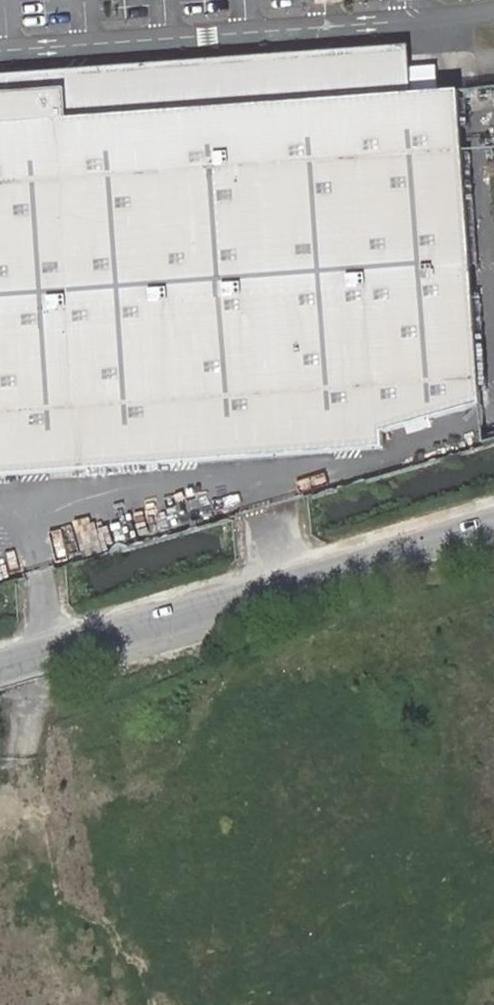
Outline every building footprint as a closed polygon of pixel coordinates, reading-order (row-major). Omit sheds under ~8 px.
[(64,90),(68,119),(307,102),(306,71),(356,68),(358,98),(412,95),(410,67),(408,45),(0,75),(0,95),(64,90)] [(384,447),(383,432),(482,404),(459,92),(412,95),(358,98),(356,68),(306,71),(307,102),(68,119),(64,90),(0,95),(0,475),(384,447)]
